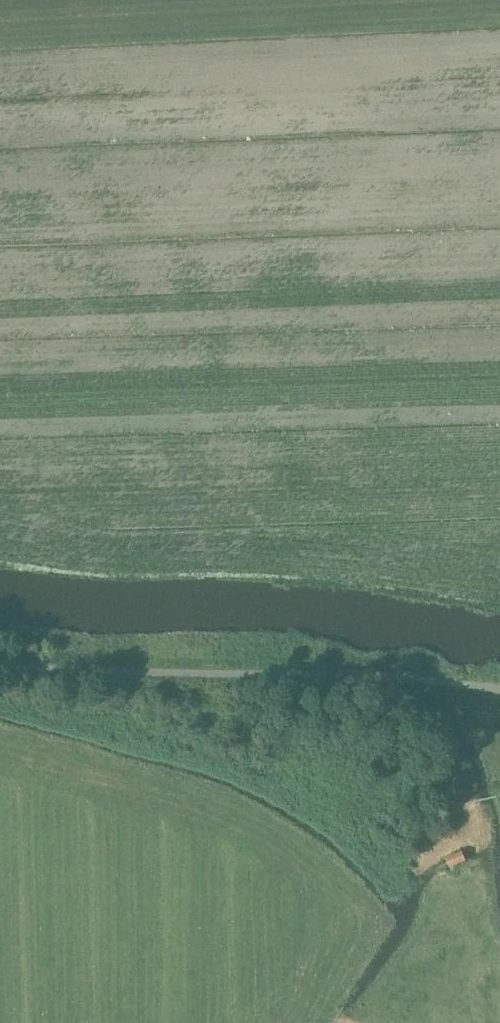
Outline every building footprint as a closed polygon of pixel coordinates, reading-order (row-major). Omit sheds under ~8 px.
[(465,860),(461,851),(445,858),(449,867),(465,860)]
